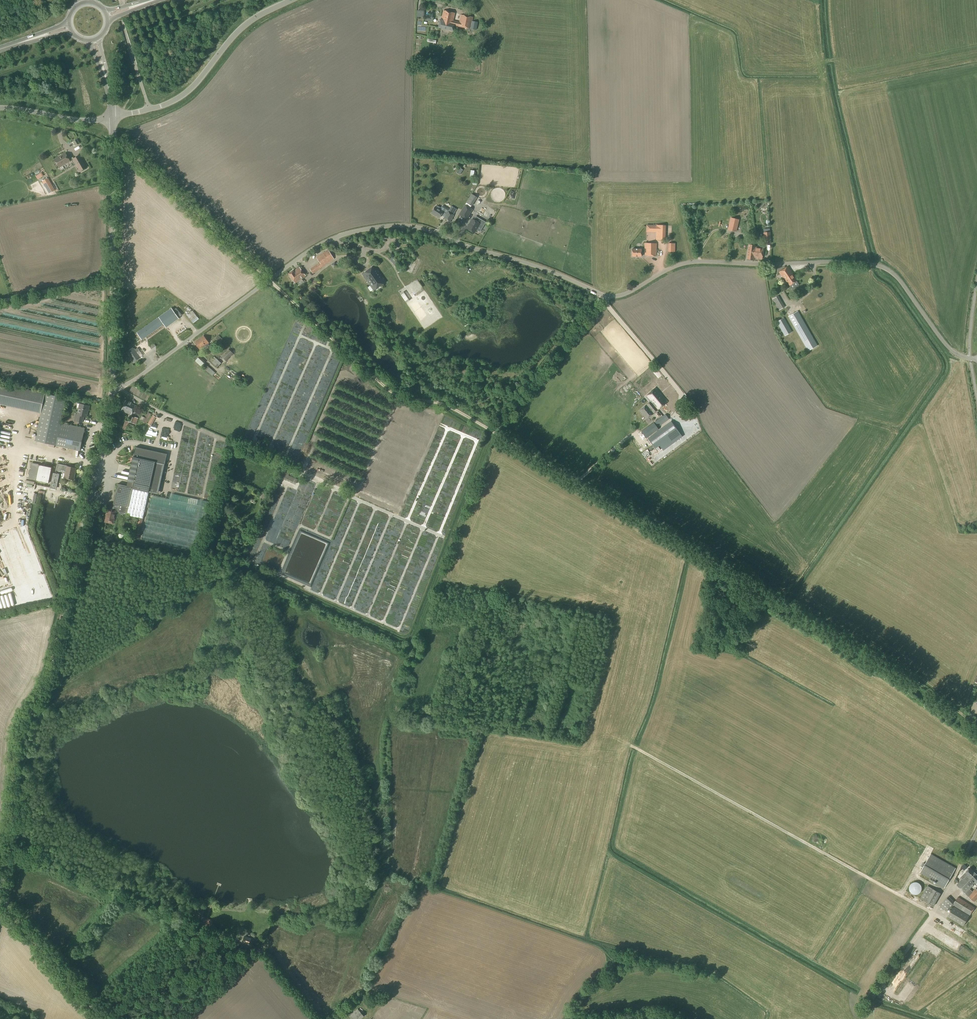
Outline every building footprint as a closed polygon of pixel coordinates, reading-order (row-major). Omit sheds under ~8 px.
[(443,10),(442,16),(441,20),(440,19),(438,28),(453,31),(454,26),(476,30),(477,22),(472,21),(473,17),(461,15),(460,21),(459,22),(453,21),(455,13),(443,10)] [(54,160),(58,167),(70,161),(66,153),(54,160)] [(80,171),(86,168),(79,155),(73,159),(80,171)] [(49,194),(55,190),(48,178),(42,181),(49,194)] [(472,194),(466,203),(471,206),(477,197),(472,194)] [(466,219),(472,209),(465,205),(459,215),(466,219)] [(431,213),(431,214),(434,215),(439,218),(441,215),(444,217),(444,218),(450,222),(454,215),(448,211),(446,214),(445,213),(443,212),(440,209),(441,208),(437,206),(436,207),(435,207),(431,213)] [(472,219),(467,228),(474,233),(475,232),(478,234),(485,222),(478,218),(476,221),(472,219)] [(731,218),(729,225),(738,227),(740,220),(731,218)] [(656,256),(656,243),(645,243),(644,249),(632,249),(632,256),(641,257),(641,253),(645,253),(645,255),(656,256)] [(763,248),(755,247),(755,245),(749,245),(747,259),(754,260),(754,258),(762,259),(763,248)] [(313,274),(323,267),(334,259),(328,250),(323,253),(324,255),(318,260),(319,263),(310,269),(313,274)] [(374,290),(386,281),(375,266),(363,274),(374,290)] [(796,281),(792,275),(793,274),(788,266),(778,272),(784,281),(785,280),(789,286),(796,281)] [(305,276),(299,267),(293,271),(288,274),(295,283),(302,278),(302,279),(305,276)] [(418,278),(404,286),(405,288),(400,291),(406,300),(411,297),(410,296),(424,288),(418,278)] [(779,310),(785,307),(778,296),(772,299),(779,310)] [(164,324),(166,327),(179,318),(172,308),(141,330),(146,337),(164,324)] [(193,322),(199,318),(194,310),(188,313),(193,322)] [(808,351),(817,346),(797,311),(789,316),(808,351)] [(785,336),(792,332),(784,318),(777,322),(785,336)] [(158,350),(162,346),(160,343),(171,335),(166,327),(135,349),(134,348),(133,349),(133,348),(127,352),(134,362),(140,357),(136,353),(140,351),(143,355),(155,346),(158,350)] [(200,350),(209,343),(204,335),(194,342),(200,350)] [(226,361),(234,354),(229,349),(221,356),(226,361)] [(195,361),(197,362),(201,367),(202,366),(204,363),(205,362),(199,356),(195,361)] [(217,368),(221,363),(216,358),(212,363),(217,368)] [(206,365),(203,368),(210,374),(213,371),(206,365)] [(85,428),(61,423),(66,398),(0,384),(0,404),(41,413),(35,441),(80,451),(85,428)] [(650,401),(657,410),(667,402),(655,388),(645,397),(649,402),(650,401)] [(131,415),(135,405),(125,401),(121,411),(131,415)] [(646,419),(657,410),(650,401),(649,402),(639,411),(646,419)] [(76,414),(74,421),(82,423),(84,416),(86,417),(88,410),(88,411),(89,406),(80,404),(77,403),(76,407),(79,408),(77,415),(76,414)] [(136,424),(138,418),(130,415),(128,421),(125,420),(122,429),(126,430),(129,422),(136,424)] [(665,415),(654,422),(658,427),(668,419),(665,415)] [(659,444),(663,449),(681,436),(671,422),(648,438),(655,447),(659,444)] [(653,423),(641,432),(646,438),(658,429),(653,423)] [(118,484),(113,504),(119,505),(118,512),(126,513),(125,515),(143,519),(148,492),(158,494),(167,454),(136,447),(127,486),(118,484)] [(48,483),(51,469),(51,468),(48,468),(49,467),(39,465),(39,464),(32,462),(30,468),(31,468),(31,470),(29,470),(28,474),(29,474),(30,474),(29,479),(48,483)] [(73,480),(76,468),(67,466),(57,464),(56,471),(59,471),(60,469),(66,471),(64,478),(73,480)] [(26,482),(25,491),(32,492),(34,483),(26,482)] [(113,524),(116,510),(108,508),(107,512),(106,512),(105,517),(106,517),(105,522),(113,524)] [(142,520),(138,519),(134,538),(138,539),(142,520)] [(945,888),(955,868),(931,854),(920,872),(936,882),(936,883),(945,888)] [(976,898),(976,890),(974,886),(976,883),(976,875),(970,868),(965,873),(960,878),(962,880),(956,885),(974,902),(976,898)] [(915,895),(916,895),(917,894),(918,894),(919,894),(919,893),(920,893),(920,892),(921,892),(921,891),(921,890),(921,889),(922,889),(922,888),(921,887),(921,886),(921,885),(920,885),(920,884),(919,883),(918,883),(917,882),(916,882),(915,882),(914,882),(913,883),(912,883),(911,884),(910,884),(910,885),(910,886),(909,886),(909,887),(909,888),(909,889),(909,890),(909,891),(910,891),(910,892),(911,892),(911,893),(912,894),(913,894),(914,894),(914,895),(915,895)] [(933,906),(940,893),(927,886),(920,899),(933,906)] [(943,902),(940,905),(946,912),(949,908),(952,905),(954,906),(948,916),(963,926),(969,916),(970,915),(973,910),(975,908),(958,897),(955,902),(949,896),(943,902)] [(199,921),(202,912),(193,910),(191,919),(199,921)] [(249,945),(252,939),(245,936),(242,942),(249,945)] [(364,1016),(358,1009),(349,1016),(352,1018),(361,1018),(364,1016)]
